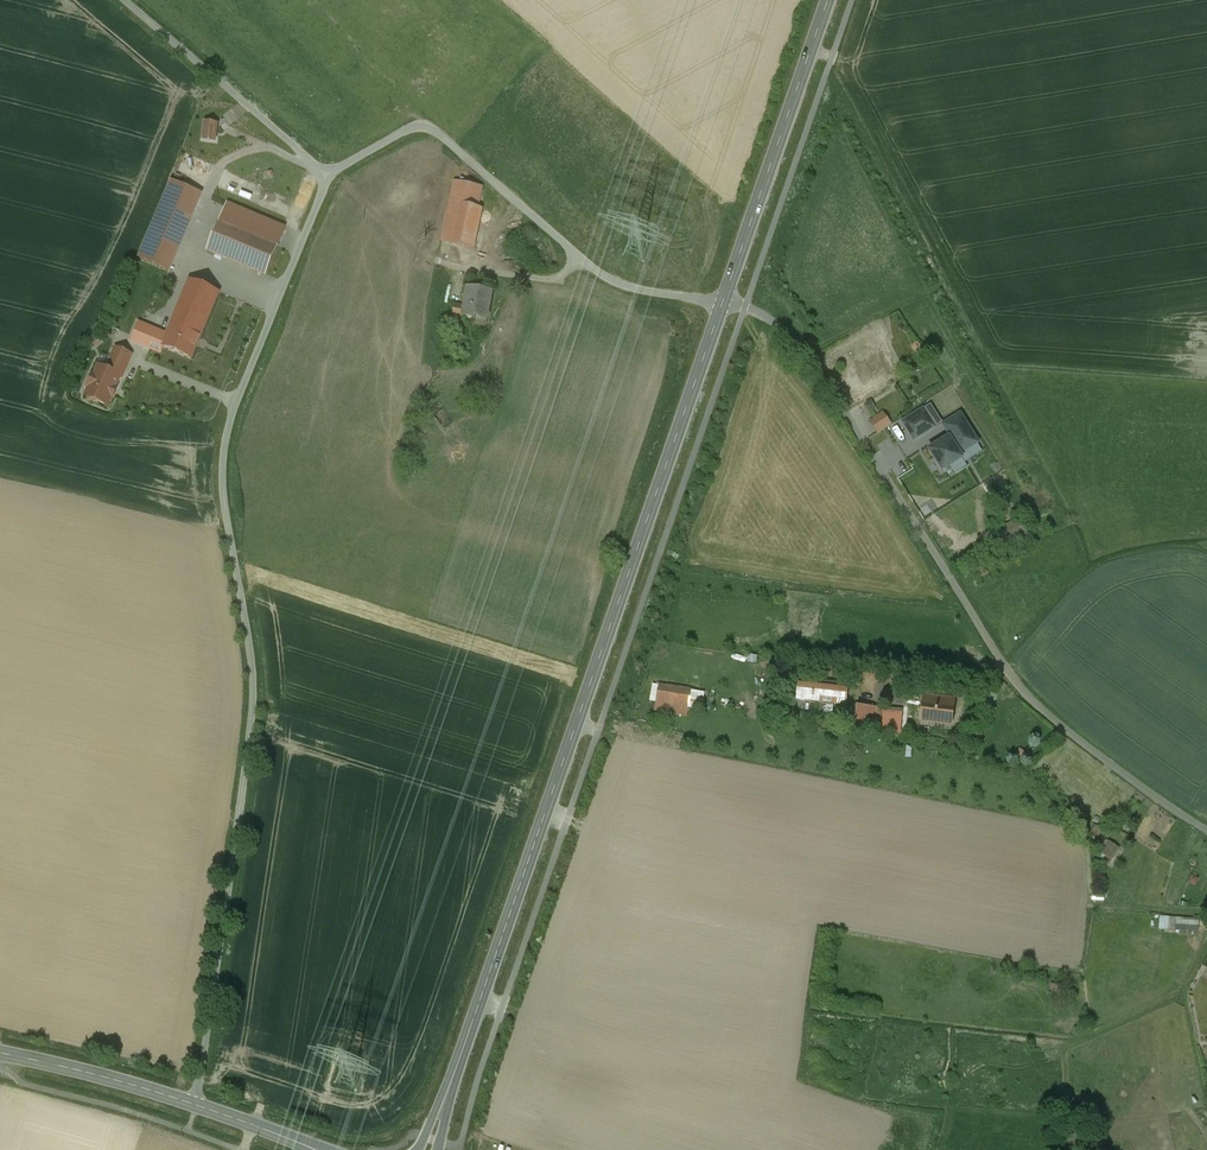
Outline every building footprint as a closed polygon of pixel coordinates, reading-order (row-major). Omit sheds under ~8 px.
[(201,193),(172,181),(153,224),(183,237),(201,193)] [(454,181),(449,202),(458,204),(479,209),(484,188),(454,181)] [(479,209),(458,204),(449,202),(440,241),(450,244),(473,249),(482,209),(479,209)] [(285,228),(227,204),(219,222),(243,232),(247,225),(281,239),(285,228)] [(243,232),(219,222),(207,250),(266,275),(281,239),(247,225),(243,232)] [(183,237),(153,224),(139,258),(169,270),(183,237)] [(165,338),(162,346),(191,358),(218,292),(190,280),(165,338)] [(492,293),(468,289),(463,318),(476,320),(476,317),(487,319),(492,293)] [(165,338),(150,331),(144,344),(160,351),(162,346),(165,338)] [(84,340),(92,351),(103,343),(95,332),(84,340)] [(131,355),(115,348),(106,370),(120,376),(119,377),(121,378),(131,355)] [(106,370),(98,367),(95,375),(93,374),(88,386),(90,387),(86,396),(88,397),(90,400),(94,402),(97,401),(107,405),(111,396),(113,397),(116,388),(115,388),(119,377),(120,376),(106,370)] [(882,411),(868,421),(877,434),(891,424),(882,411)] [(942,472),(962,459),(959,453),(964,450),(955,436),(950,440),(949,438),(929,451),(942,472)] [(1024,526),(1000,535),(1005,547),(1028,538),(1024,526)] [(847,686),(799,681),(797,700),(845,705),(847,686)] [(691,691),(659,686),(656,703),(688,708),(691,691)] [(954,699),(924,696),(921,722),(951,725),(954,699)] [(872,708),(857,707),(855,726),(870,727),(872,708)] [(882,709),(872,708),(870,727),(880,728),(882,709)] [(1020,747),(1014,753),(1023,761),(1028,754),(1020,747)] [(1107,839),(1099,851),(1112,860),(1120,847),(1107,839)] [(1198,930),(1198,916),(1159,916),(1159,930),(1198,930)]
